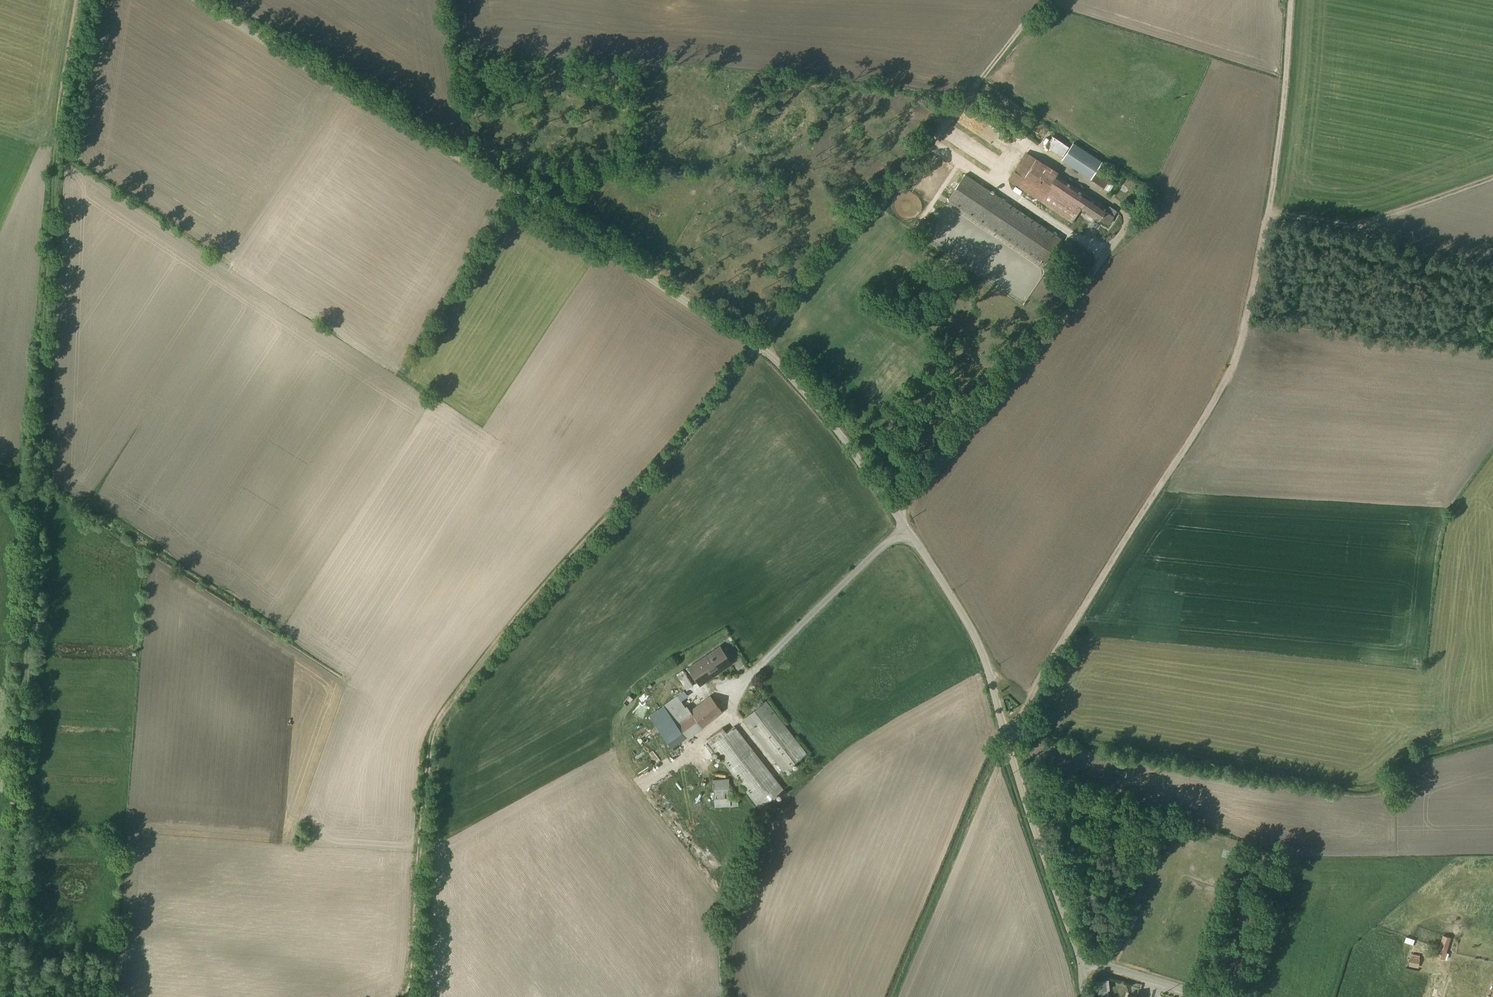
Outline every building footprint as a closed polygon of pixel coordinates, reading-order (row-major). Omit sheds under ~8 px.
[(982,126),(985,118),(974,115),(971,122),(982,126)] [(1053,137),(1046,146),(1062,157),(1069,147),(1053,137)] [(1073,143),(1062,160),(1091,180),(1102,162),(1073,143)] [(1107,209),(1106,209),(1081,193),(1081,192),(1079,190),(1078,191),(1069,186),(1070,184),(1068,183),(1067,184),(1055,177),(1059,172),(1026,152),(1024,153),(1008,180),(1072,223),(1081,209),(1086,213),(1085,215),(1092,219),(1093,217),(1099,221),(1100,220),(1108,225),(1114,216),(1113,216),(1106,211),(1107,209)] [(965,174),(948,200),(1044,264),(1061,238),(965,174)] [(1110,179),(1103,188),(1109,192),(1115,182),(1110,179)] [(1106,211),(1113,216),(1116,211),(1109,206),(1106,209),(1107,209),(1106,211)] [(965,274),(961,279),(971,287),(975,282),(965,274)] [(699,686),(732,665),(719,646),(687,667),(699,686)] [(692,686),(682,670),(676,675),(686,690),(692,686)] [(648,715),(660,731),(672,747),(685,738),(687,741),(703,729),(702,728),(722,713),(709,696),(689,711),(676,694),(648,715)] [(806,754),(766,702),(743,719),(783,773),(806,754)] [(765,803),(783,790),(734,726),(726,733),(722,728),(706,740),(758,809),(761,812),(768,807),(765,803)] [(728,779),(712,780),(714,807),(731,807),(738,806),(737,797),(729,798),(728,779)] [(1244,861),(1237,859),(1231,878),(1237,881),(1244,861)] [(1255,905),(1257,905),(1257,906),(1265,909),(1269,897),(1261,894),(1259,900),(1257,899),(1255,905)] [(1441,934),(1435,957),(1444,959),(1451,937),(1441,934)] [(1418,967),(1420,954),(1409,952),(1407,965),(1418,967)] [(1243,954),(1233,954),(1233,960),(1234,961),(1234,968),(1242,968),(1243,954)]
